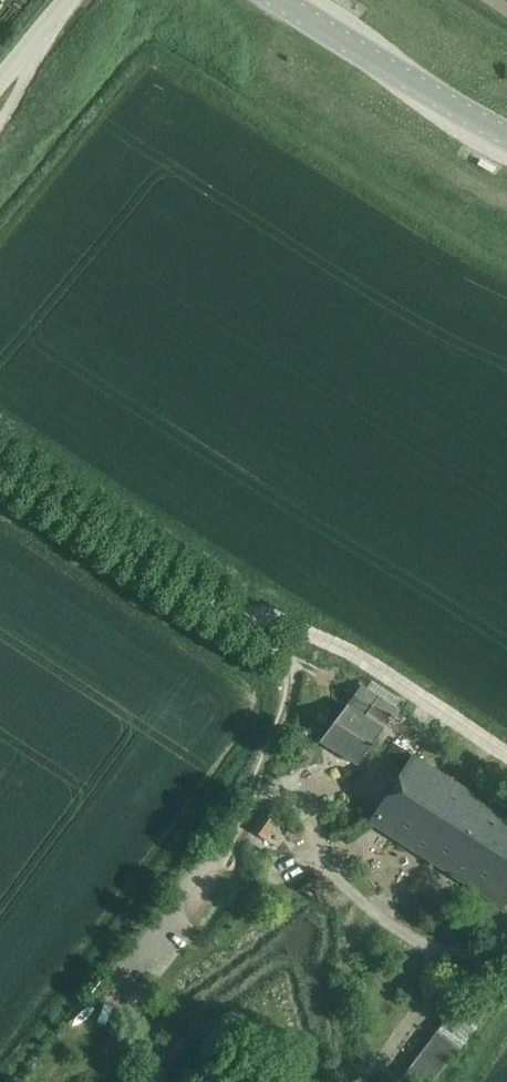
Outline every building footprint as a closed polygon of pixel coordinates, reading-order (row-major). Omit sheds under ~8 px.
[(387,725),(397,710),(361,685),(321,741),(357,766),(383,729),(365,716),(368,711),(387,725)] [(506,904),(506,815),(412,755),(369,823),(504,908),(506,904)] [(252,831),(266,840),(277,823),(263,813),(252,831)] [(401,1073),(412,1081),(430,1081),(475,1021),(452,1004),(401,1073)]
